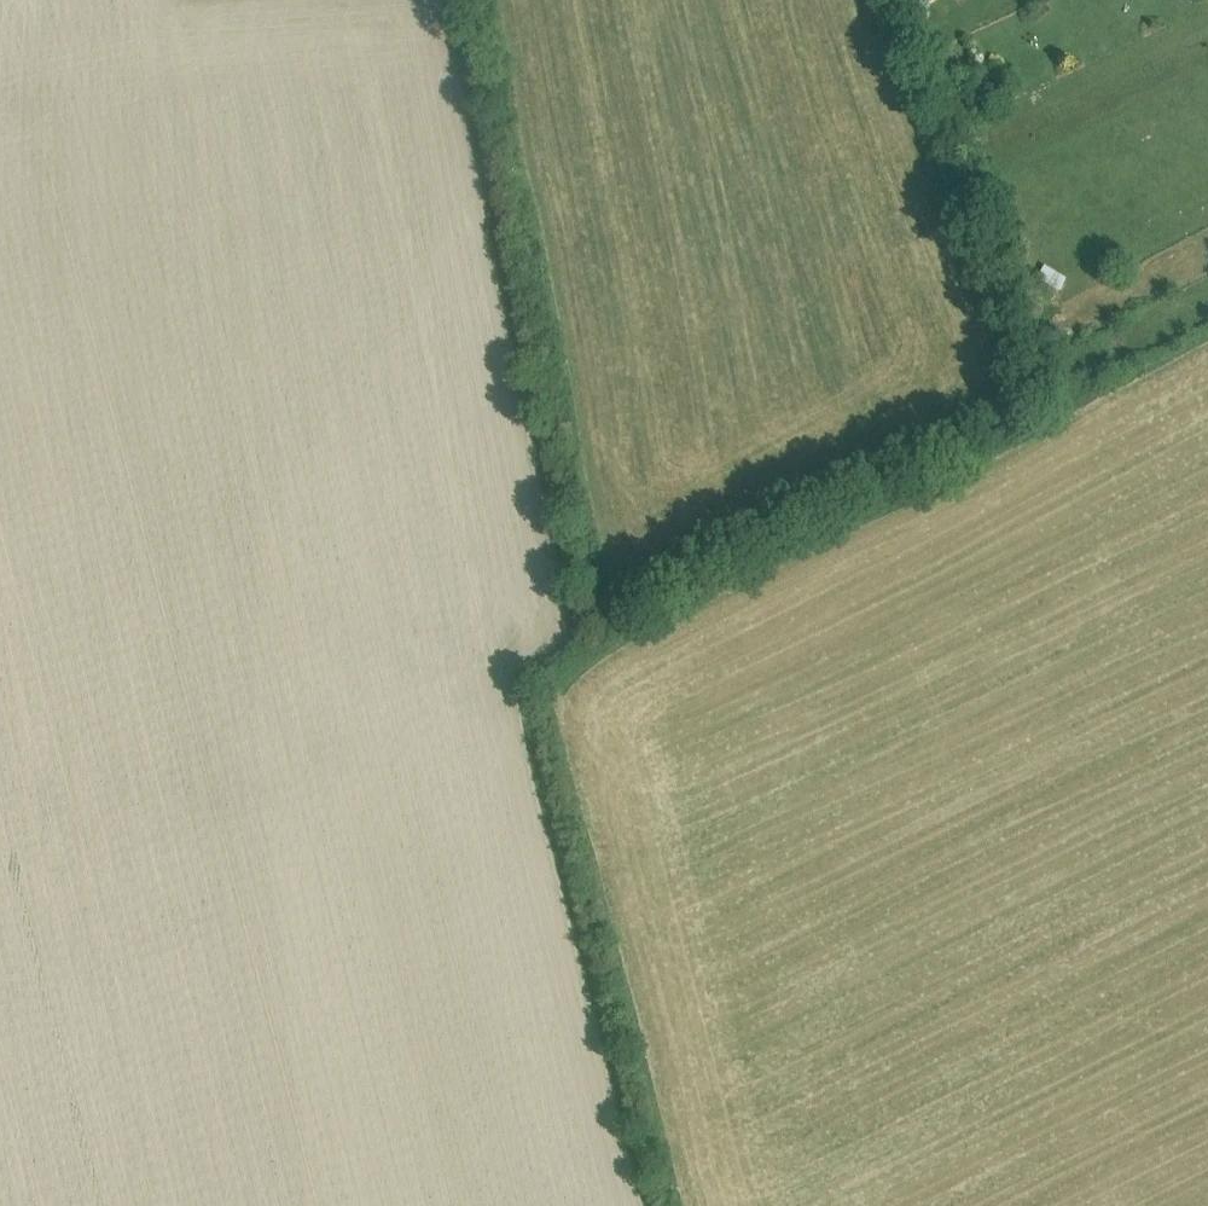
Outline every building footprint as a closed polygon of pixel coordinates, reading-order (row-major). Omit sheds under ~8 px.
[(1051,253),(1044,268),(1069,281),(1076,266),(1051,253)]
